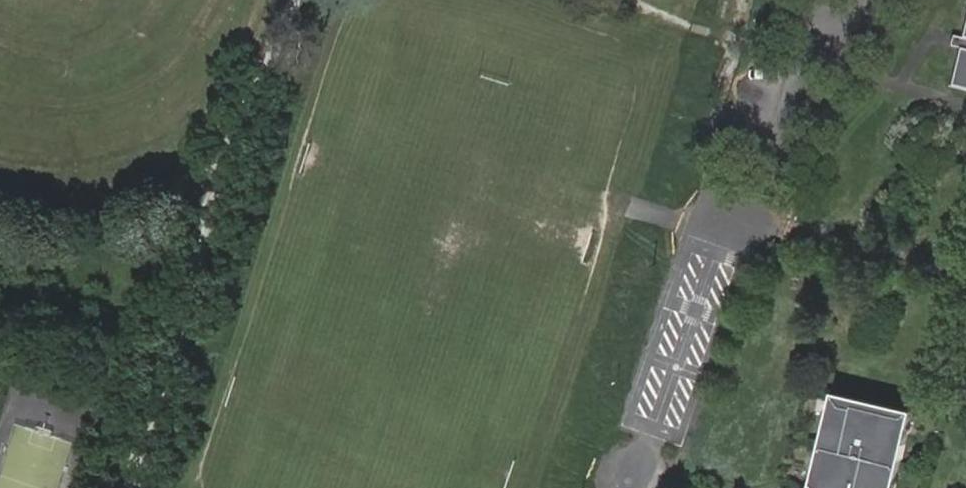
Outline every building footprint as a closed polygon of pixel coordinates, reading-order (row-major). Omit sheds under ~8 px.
[(964,6),(957,36),(965,38),(963,48),(954,46),(945,84),(965,90),(965,7),(964,6)] [(947,39),(946,44),(954,46),(963,48),(965,38),(957,36),(948,34),(947,39)] [(913,411),(834,392),(811,487),(895,487),(913,411)]
